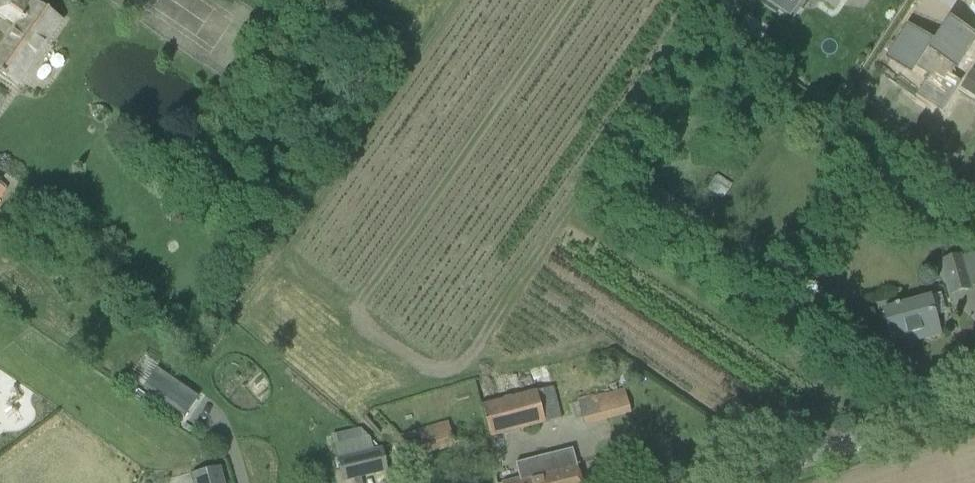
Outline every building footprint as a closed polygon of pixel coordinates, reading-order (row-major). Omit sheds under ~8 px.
[(35,4),(31,9),(19,0),(5,0),(0,8),(0,12),(19,26),(0,52),(0,73),(15,84),(59,21),(35,4)] [(834,10),(841,0),(819,0),(834,10)] [(932,45),(907,29),(887,59),(910,74),(914,67),(930,77),(922,89),(934,97),(929,103),(940,111),(958,83),(949,77),(954,70),(974,39),(947,22),(932,45)] [(707,188),(722,199),(732,186),(717,175),(707,188)] [(969,286),(962,255),(942,260),(949,291),(969,286)] [(882,310),(892,341),(921,332),(923,339),(940,334),(929,297),(882,310)] [(159,373),(145,393),(186,421),(200,402),(159,373)] [(482,406),(490,437),(561,419),(553,387),(537,391),(482,406)] [(586,396),(577,399),(585,426),(632,414),(624,388),(586,398),(586,396)] [(448,421),(396,436),(403,461),(455,445),(448,421)] [(381,449),(365,453),(361,438),(334,445),(343,481),(386,471),(381,449)] [(573,449),(516,463),(519,479),(504,482),(582,482),(573,449)] [(221,466),(191,473),(194,482),(225,482),(221,466)]
